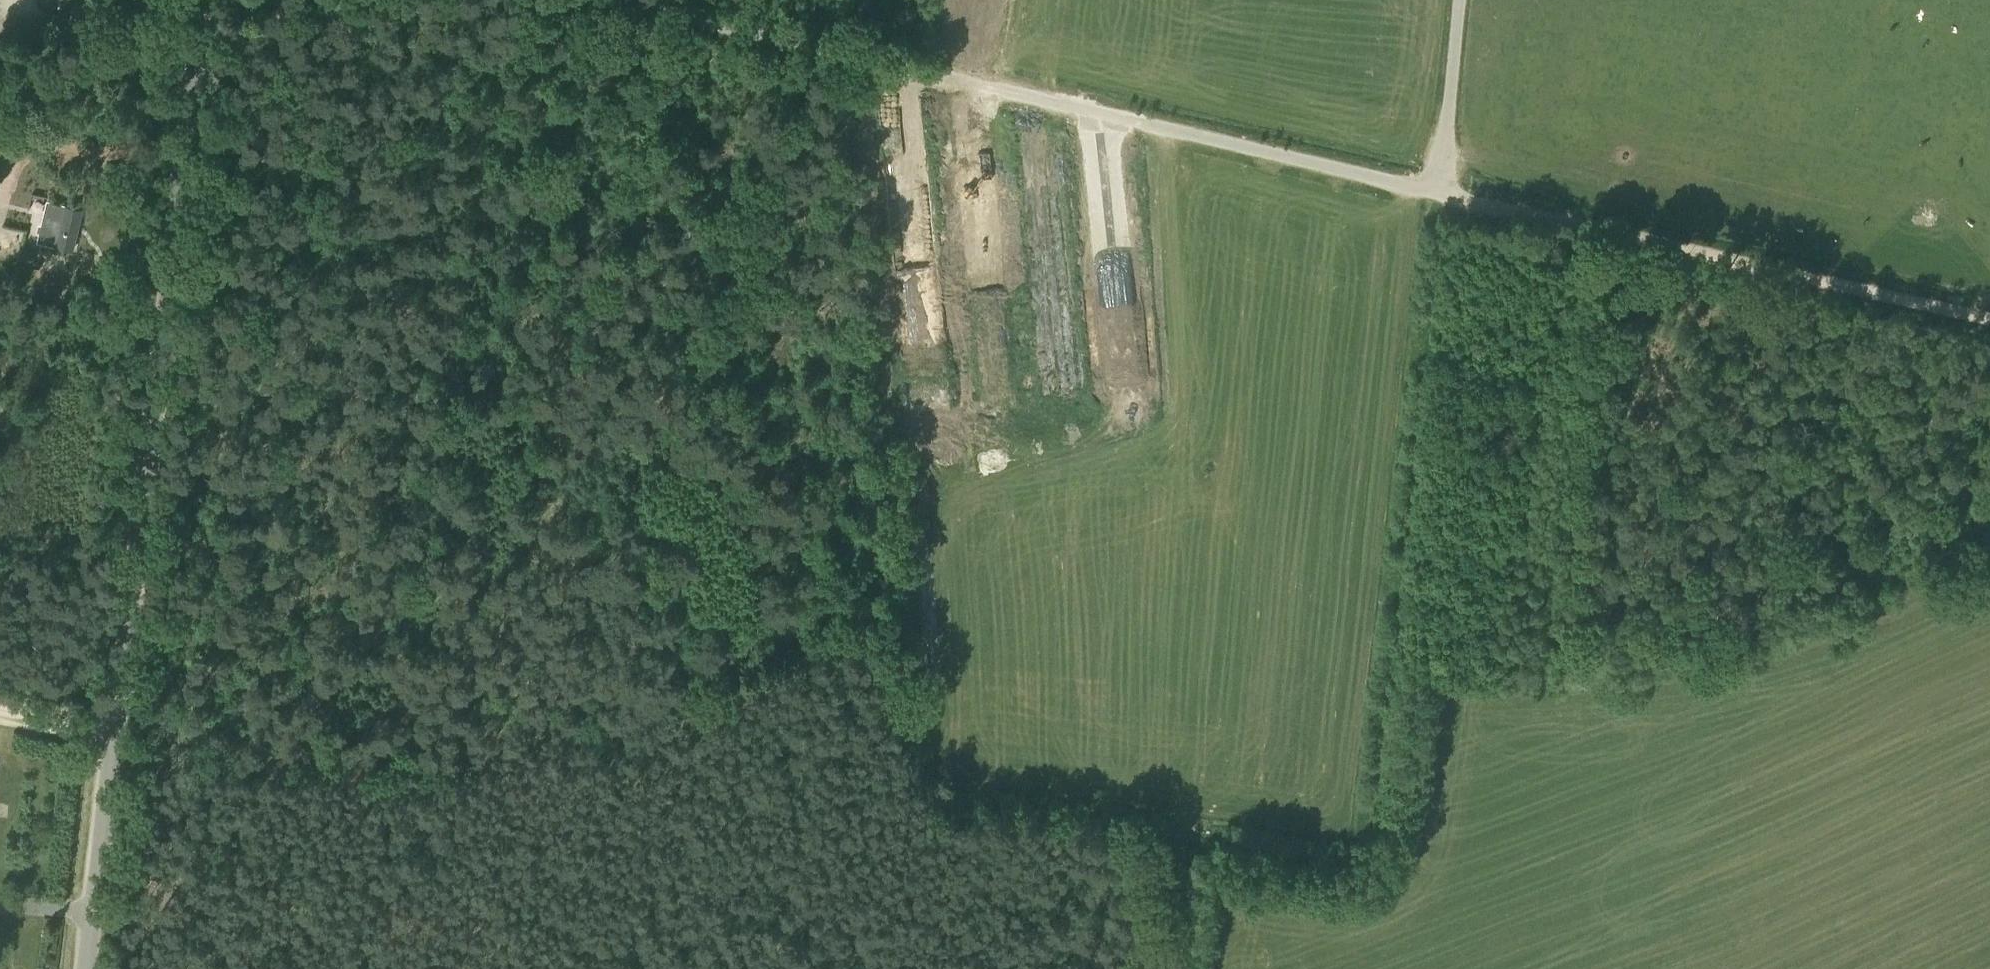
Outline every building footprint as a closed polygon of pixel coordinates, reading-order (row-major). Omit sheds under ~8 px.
[(73,250),(83,210),(48,201),(38,241),(73,250)] [(19,235),(0,231),(0,251),(15,254),(19,235)]
